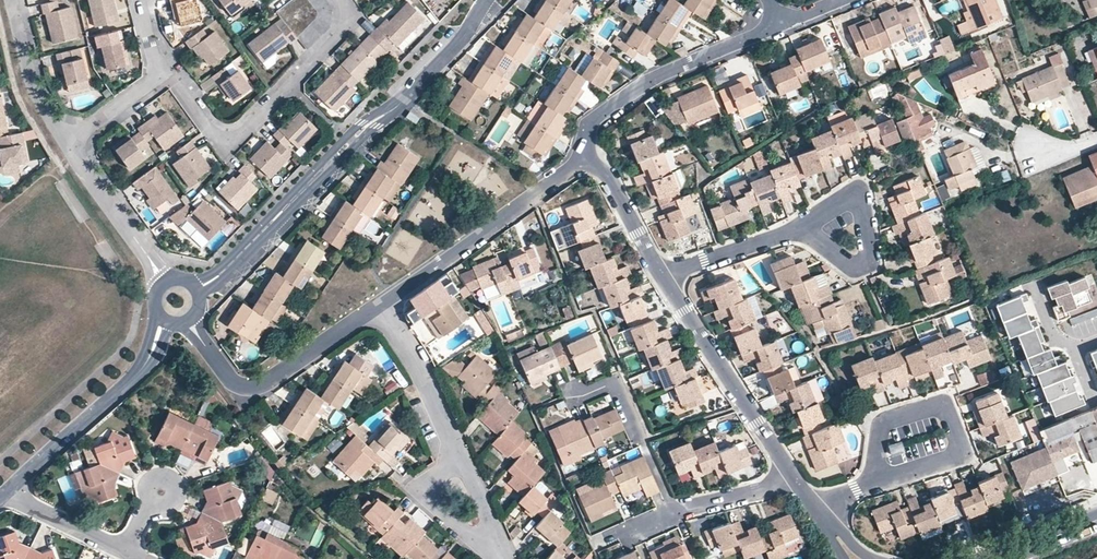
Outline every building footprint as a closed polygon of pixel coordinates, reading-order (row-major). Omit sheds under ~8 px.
[(58,0),(50,2),(41,5),(43,14),(46,14),(53,44),(78,37),(71,7),(60,9),(58,0)] [(115,11),(112,0),(87,0),(94,27),(114,22),(111,12),(115,11)] [(117,9),(127,7),(125,0),(115,0),(117,9)] [(179,26),(197,22),(202,18),(199,5),(197,4),(196,0),(170,0),(171,4),(173,3),(176,13),(179,26)] [(246,11),(253,5),(250,0),(219,0),(229,14),(242,5),(246,11)] [(278,13),(288,24),(292,20),(302,30),(319,14),(307,0),(292,0),(278,13)] [(536,14),(533,19),(543,26),(551,30),(563,12),(545,0),(539,0),(535,7),(539,9),(536,14)] [(563,12),(571,0),(545,0),(563,12)] [(687,21),(682,17),(688,9),(673,0),(668,0),(658,16),(681,31),(687,21)] [(718,2),(715,0),(687,0),(683,6),(700,18),(707,8),(712,11),(718,2)] [(979,29),(1003,19),(995,0),(966,0),(972,13),(979,29)] [(1093,10),(1087,12),(1090,20),(1096,17),(1096,0),(1089,0),(1093,10)] [(354,88),(395,45),(398,47),(425,19),(409,3),(399,13),(400,16),(397,18),(396,17),(390,23),(387,20),(371,37),(371,36),(331,78),(333,81),(325,89),(323,87),(316,94),(336,112),(356,91),(354,88)] [(233,20),(246,11),(242,5),(229,14),(233,20)] [(899,17),(897,12),(895,8),(880,15),(881,18),(891,44),(906,38),(909,44),(927,37),(914,6),(905,9),(908,14),(899,17)] [(706,21),(712,11),(707,8),(700,18),(706,21)] [(682,17),(687,21),(693,13),(688,9),(682,17)] [(905,9),(897,12),(899,17),(908,14),(905,9)] [(973,32),(979,29),(972,13),(966,16),(969,23),(973,32)] [(520,23),(516,20),(510,30),(531,44),(543,26),(533,19),(525,14),(523,18),(520,23)] [(670,36),(675,40),(681,31),(658,16),(646,33),(655,39),(664,45),(667,40),(670,36)] [(881,46),(883,51),(893,46),(891,44),(881,18),(871,22),(860,27),(859,23),(849,28),(861,54),(881,46)] [(870,18),(859,23),(860,27),(871,22),(870,18)] [(272,50),(274,53),(276,52),(289,41),(290,43),(297,37),(286,24),(279,29),(275,23),(248,44),(262,62),(271,55),(269,53),(272,50)] [(962,36),(973,32),(969,23),(958,28),(962,36)] [(645,54),(655,39),(646,33),(636,27),(626,42),(622,39),(617,46),(634,57),(639,50),(645,54)] [(1003,29),(987,36),(990,42),(1006,35),(1003,29)] [(116,31),(124,66),(128,65),(120,30),(116,31)] [(193,47),(201,59),(207,67),(228,51),(214,31),(207,36),(202,30),(183,43),(189,50),(190,49),(193,47)] [(508,42),(505,46),(502,50),(513,58),(520,62),(531,44),(510,30),(503,39),(508,42)] [(106,70),(124,66),(116,31),(94,36),(96,48),(100,47),(106,70)] [(796,48),(799,54),(804,66),(829,55),(821,37),(796,48)] [(946,53),(954,50),(950,38),(941,42),(946,53)] [(969,85),(972,91),(994,83),(984,56),(987,54),(983,44),(968,50),(974,63),(947,74),(957,98),(964,94),(962,88),(969,85)] [(489,55),(485,52),(479,61),(501,76),(513,58),(502,50),(495,45),(492,50),(489,55)] [(863,59),(883,51),(881,46),(861,54),(863,59)] [(198,61),(201,59),(193,47),(190,49),(198,61)] [(675,52),(681,56),(688,53),(685,47),(675,52)] [(1087,51),(1096,76),(1096,47),(1087,51)] [(271,55),(262,62),(268,69),(275,63),(276,52),(274,53),(272,50),(269,53),(271,55)] [(55,55),(57,65),(61,64),(63,74),(66,85),(67,91),(89,87),(87,80),(82,58),(73,60),(70,51),(55,55)] [(603,77),(608,80),(620,62),(603,51),(598,60),(592,56),(580,75),(585,78),(591,82),(598,86),(601,81),(603,77)] [(580,75),(592,56),(586,52),(574,71),(580,75)] [(1022,79),(1026,90),(1031,101),(1068,85),(1059,64),(1062,63),(1058,53),(1048,57),(1052,66),(1022,79)] [(804,66),(799,54),(790,58),(791,62),(771,71),(780,90),(800,82),(799,79),(808,75),(804,66)] [(477,74),(475,78),(471,83),(487,93),(489,95),(501,76),(479,61),(473,71),(477,74)] [(555,85),(567,66),(562,63),(550,81),(555,85)] [(555,85),(578,100),(584,91),(579,88),(585,78),(580,75),(574,71),(567,66),(555,85)] [(221,84),(228,94),(233,101),(250,89),(237,71),(229,77),(223,68),(211,77),(217,85),(218,86),(221,84)] [(1089,68),(1082,71),(1086,80),(1093,78),(1089,68)] [(749,74),(741,78),(743,82),(731,87),(720,92),(727,107),(727,108),(730,114),(740,110),(760,101),(749,74)] [(217,85),(211,77),(200,85),(205,93),(217,85)] [(469,120),(487,93),(471,83),(462,77),(458,84),(463,87),(454,101),(453,100),(449,106),(469,120)] [(331,78),(323,87),(325,89),(333,81),(331,78)] [(579,88),(584,91),(591,82),(585,78),(579,88)] [(729,83),(731,87),(743,82),(741,78),(729,83)] [(1021,92),(1026,90),(1022,79),(1017,81),(1021,92)] [(225,96),(228,94),(221,84),(218,86),(225,96)] [(567,106),(572,109),(578,100),(555,85),(543,103),(546,105),(561,114),(564,110),(567,106)] [(964,94),(972,91),(969,85),(962,88),(964,94)] [(708,86),(695,92),(696,95),(709,89),(708,86)] [(90,95),(89,87),(67,91),(69,99),(90,95)] [(696,95),(695,92),(678,99),(679,102),(663,109),(678,127),(689,123),(690,125),(719,112),(709,89),(696,95)] [(850,93),(842,96),(845,103),(849,101),(852,97),(850,93)] [(915,101),(895,93),(906,121),(916,142),(925,138),(924,134),(929,132),(920,112),(915,101)] [(9,134),(2,95),(0,95),(0,136),(9,134)] [(526,118),(534,123),(546,105),(538,99),(526,118)] [(763,109),(760,101),(740,110),(744,116),(763,109)] [(559,126),(561,122),(565,117),(561,114),(546,105),(534,123),(557,138),(563,129),(559,126)] [(512,109),(507,106),(501,115),(506,118),(512,109)] [(826,117),(829,125),(850,117),(846,108),(826,117)] [(415,123),(418,118),(409,112),(406,117),(415,123)] [(870,112),(851,119),(860,140),(863,147),(871,144),(876,156),(883,154),(880,147),(899,140),(890,118),(875,123),(870,112)] [(147,127),(144,123),(137,129),(139,132),(146,141),(153,136),(163,149),(182,135),(166,113),(157,119),(147,127)] [(282,131),(279,129),(272,135),(280,143),(284,147),(291,141),(298,147),(316,128),(300,113),(293,120),(282,131)] [(155,116),(144,123),(147,127),(157,119),(155,116)] [(290,117),(279,129),(282,131),(293,120),(290,117)] [(860,140),(851,119),(850,117),(829,125),(831,129),(841,152),(843,158),(852,155),(848,145),(860,140)] [(524,139),(534,123),(526,118),(515,134),(524,139)] [(916,142),(906,121),(897,125),(906,146),(916,142)] [(551,148),(557,138),(534,123),(524,139),(522,141),(525,143),(521,149),(533,157),(537,151),(540,153),(544,148),(546,144),(551,148)] [(637,160),(638,159),(657,152),(651,135),(646,137),(643,128),(627,134),(637,160)] [(841,152),(831,129),(810,138),(813,147),(822,168),(823,171),(831,167),(828,158),(841,152)] [(0,136),(0,148),(4,166),(20,163),(29,161),(23,131),(9,134),(0,136)] [(130,138),(114,150),(128,169),(144,158),(139,151),(148,145),(146,141),(139,132),(130,138)] [(112,147),(114,150),(130,138),(128,135),(112,147)] [(750,137),(743,141),(746,148),(754,145),(750,137)] [(293,154),(284,147),(280,143),(275,148),(267,141),(250,159),(270,178),(293,154)] [(192,152),(196,150),(190,142),(177,153),(182,160),(174,166),(191,189),(199,184),(196,180),(210,170),(203,160),(200,163),(192,152)] [(967,144),(962,142),(943,151),(954,175),(944,179),(948,189),(958,185),(960,190),(976,183),(970,168),(976,166),(967,144)] [(378,168),(395,179),(402,184),(420,157),(399,143),(395,150),(396,151),(387,164),(382,160),(377,167),(378,168)] [(822,168),(813,147),(796,154),(798,159),(791,162),(798,180),(805,176),(804,174),(822,168)] [(0,148),(0,171),(6,174),(22,171),(20,163),(4,166),(0,148)] [(203,160),(196,150),(192,152),(200,163),(203,160)] [(752,155),(759,169),(767,165),(760,150),(752,155)] [(643,182),(650,180),(670,172),(662,151),(657,152),(638,159),(643,172),(633,176),(636,185),(643,182)] [(1096,193),(1096,180),(1096,152),(1087,156),(1092,167),(1063,180),(1072,203),(1096,193)] [(798,180),(791,162),(790,160),(769,169),(770,172),(780,196),(782,202),(790,198),(787,189),(800,184),(798,180)] [(233,177),(219,192),(237,209),(258,188),(250,181),(256,176),(242,163),(237,169),(239,171),(233,177)] [(179,201),(154,167),(132,183),(137,191),(142,187),(150,198),(157,207),(165,201),(170,207),(179,201)] [(372,177),(368,175),(362,184),(383,198),(384,195),(395,179),(378,168),(375,173),(372,177)] [(650,180),(657,197),(660,205),(676,199),(673,190),(678,188),(671,171),(670,172),(650,180)] [(1004,183),(1011,181),(1009,171),(1001,173),(1004,183)] [(780,196),(770,172),(749,182),(758,204),(763,214),(771,211),(767,201),(780,196)] [(216,189),(219,192),(233,177),(231,174),(216,189)] [(898,199),(889,202),(897,223),(919,214),(913,198),(925,193),(917,175),(893,185),(896,194),(898,199)] [(758,204),(749,182),(748,178),(729,186),(733,198),(709,208),(717,230),(748,219),(745,209),(758,204)] [(402,184),(395,179),(384,195),(391,200),(402,184)] [(650,199),(657,197),(650,180),(643,182),(650,199)] [(364,212),(371,216),(383,198),(362,184),(355,193),(359,196),(357,200),(354,205),(364,212)] [(1072,203),(1074,209),(1096,199),(1096,193),(1072,203)] [(667,217),(659,221),(667,241),(689,232),(683,217),(695,212),(688,194),(676,199),(660,205),(663,213),(665,213),(667,217)] [(887,198),(889,202),(898,199),(896,194),(887,198)] [(156,208),(157,207),(150,198),(146,202),(152,210),(156,208)] [(574,243),(594,235),(591,227),(597,224),(587,199),(554,213),(567,246),(574,243)] [(341,209),(337,206),(331,215),(353,230),(364,212),(354,205),(347,200),(344,205),(341,209)] [(161,214),(170,207),(165,201),(157,207),(156,208),(161,214)] [(193,226),(209,241),(226,223),(203,201),(194,210),(186,204),(170,216),(180,226),(187,219),(193,226)] [(237,211),(244,218),(252,210),(245,203),(237,211)] [(400,211),(393,206),(388,214),(395,218),(400,211)] [(359,234),(371,216),(364,212),(353,230),(359,234)] [(905,230),(910,243),(928,235),(933,233),(924,212),(919,214),(897,223),(891,225),(895,234),(901,231),(905,230)] [(657,216),(659,221),(667,217),(665,213),(663,213),(657,216)] [(329,227),(326,232),(323,236),(340,248),(353,230),(331,215),(325,224),(329,227)] [(687,219),(692,233),(703,229),(699,216),(687,219)] [(206,244),(209,241),(193,226),(190,229),(206,244)] [(906,244),(908,243),(910,243),(905,230),(901,231),(906,244)] [(588,265),(605,259),(595,234),(594,235),(574,243),(584,267),(588,265)] [(910,243),(908,243),(919,268),(922,267),(933,262),(930,255),(935,253),(928,235),(910,243)] [(302,250),(298,247),(292,256),(313,270),(325,252),(308,241),(305,246),(302,250)] [(506,252),(508,258),(526,250),(524,245),(506,252)] [(516,278),(533,272),(541,269),(532,248),(526,250),(508,258),(509,262),(516,278)] [(289,268),(287,273),(284,277),(294,283),(301,288),(313,270),(292,256),(286,266),(289,268)] [(602,285),(624,276),(630,274),(627,265),(617,269),(611,256),(605,259),(588,265),(597,287),(602,285)] [(800,280),(793,263),(790,256),(770,263),(779,288),(789,285),(800,280)] [(933,262),(922,267),(925,275),(917,279),(926,303),(951,293),(945,278),(955,274),(947,256),(933,262)] [(516,278),(509,262),(500,265),(497,267),(494,258),(473,266),(473,268),(459,275),(466,285),(470,292),(496,282),(501,294),(520,287),(519,286),(516,278)] [(801,260),(793,263),(800,280),(808,277),(801,260)] [(744,261),(743,261),(734,264),(735,270),(747,266),(744,261)] [(271,281),(267,279),(261,288),(282,302),(294,283),(284,277),(277,272),(274,277),(271,281)] [(537,279),(533,272),(516,278),(519,286),(537,279)] [(822,272),(812,275),(818,288),(827,284),(822,272)] [(459,290),(447,273),(425,288),(437,305),(446,299),(459,290)] [(808,277),(800,280),(789,285),(797,306),(802,304),(829,294),(831,293),(827,284),(818,288),(812,275),(808,277)] [(618,303),(639,295),(643,293),(639,285),(630,289),(624,276),(602,285),(610,306),(618,303)] [(741,276),(734,278),(742,299),(746,298),(749,296),(741,276)] [(713,297),(715,300),(718,309),(742,299),(734,278),(701,291),(704,300),(708,298),(713,297)] [(1059,308),(1053,310),(1058,324),(1071,319),(1069,313),(1093,304),(1088,292),(1091,291),(1086,280),(1068,287),(1067,283),(1049,290),(1053,301),(1056,300),(1059,308)] [(466,285),(459,290),(465,297),(471,293),(470,292),(466,285)] [(258,300),(255,305),(253,308),(264,316),(270,320),(282,302),(261,288),(254,298),(258,300)] [(437,305),(425,288),(410,298),(416,306),(404,314),(409,325),(422,315),(437,305)] [(832,332),(836,342),(854,336),(849,325),(851,324),(840,299),(832,302),(829,294),(802,304),(809,322),(822,317),(825,324),(829,333),(832,332)] [(634,326),(649,320),(639,295),(618,303),(625,321),(631,319),(634,326)] [(749,296),(746,298),(755,319),(760,317),(752,295),(749,296)] [(1032,304),(1029,296),(999,308),(1005,324),(1029,315),(1030,315),(1026,306),(1032,304)] [(746,298),(742,299),(718,309),(713,311),(717,320),(726,316),(731,328),(746,322),(755,319),(746,298)] [(444,334),(461,322),(446,299),(437,305),(422,315),(427,323),(433,319),(444,334)] [(289,307),(282,302),(270,320),(278,325),(289,307)] [(248,339),(264,316),(253,308),(244,303),(229,326),(248,339)] [(570,308),(562,310),(565,319),(573,316),(570,308)] [(1071,321),(1073,327),(1096,318),(1096,311),(1071,321)] [(478,318),(485,329),(492,325),(485,314),(478,318)] [(1029,315),(1005,324),(1012,341),(1021,338),(1042,329),(1039,322),(1033,324),(1029,315)] [(255,343),(270,320),(264,316),(248,339),(255,343)] [(812,329),(825,324),(822,317),(809,322),(812,329)] [(880,317),(872,321),(876,329),(884,327),(880,317)] [(438,338),(444,334),(433,319),(427,323),(438,338)] [(665,339),(670,337),(667,329),(658,332),(653,319),(649,320),(634,326),(629,328),(638,350),(642,348),(665,339)] [(741,353),(761,345),(754,327),(749,329),(746,322),(731,328),(741,353)] [(511,332),(514,339),(533,330),(531,325),(531,324),(511,332)] [(492,325),(485,329),(487,333),(495,329),(492,325)] [(1042,329),(1021,338),(1030,361),(1047,354),(1044,346),(1048,345),(1042,329)] [(942,338),(951,360),(952,364),(961,361),(964,369),(989,359),(981,337),(965,343),(960,330),(942,338)] [(930,339),(920,343),(922,348),(929,369),(932,374),(933,378),(942,375),(938,365),(951,360),(942,338),(940,331),(929,336),(930,339)] [(576,366),(601,356),(591,333),(567,343),(565,338),(550,344),(550,345),(560,368),(575,362),(576,366)] [(919,340),(920,343),(930,339),(929,336),(929,335),(918,339),(919,340)] [(673,336),(670,337),(665,339),(671,351),(678,348),(673,336)] [(671,351),(665,339),(642,348),(651,369),(655,367),(678,358),(684,356),(680,348),(678,348),(671,351)] [(763,369),(779,363),(782,362),(774,340),(761,345),(741,353),(744,362),(753,358),(758,372),(763,369)] [(920,343),(894,352),(899,363),(906,360),(903,355),(922,348),(920,343)] [(560,368),(550,345),(520,359),(530,381),(560,368)] [(906,360),(899,363),(904,378),(913,375),(929,369),(922,348),(903,355),(906,360)] [(466,380),(480,393),(492,404),(503,391),(505,389),(498,384),(493,390),(487,385),(497,373),(474,351),(469,356),(473,360),(469,365),(460,374),(466,380)] [(1066,366),(1063,359),(1057,361),(1053,351),(1047,354),(1030,361),(1029,361),(1036,378),(1039,376),(1066,366)] [(899,363),(894,352),(873,360),(882,384),(895,379),(899,388),(907,385),(904,378),(899,363)] [(344,360),(341,365),(338,369),(334,366),(328,376),(350,390),(352,388),(362,373),(366,376),(373,365),(355,353),(349,363),(344,360)] [(458,377),(460,374),(469,365),(461,356),(446,366),(458,377)] [(602,359),(601,356),(576,366),(578,369),(602,359)] [(882,384),(873,360),(871,357),(851,365),(860,388),(871,384),(875,392),(884,389),(882,384)] [(672,386),(693,378),(697,376),(693,368),(684,371),(678,358),(655,367),(664,389),(672,386)] [(773,394),(794,386),(786,368),(781,370),(779,363),(763,369),(773,394)] [(1068,365),(1066,366),(1039,376),(1045,390),(1076,378),(1074,371),(1071,373),(1068,365)] [(915,381),(932,374),(929,369),(913,375),(915,381)] [(989,372),(977,376),(980,385),(992,380),(989,372)] [(371,379),(366,376),(362,373),(352,388),(361,394),(371,379)] [(350,390),(328,376),(322,385),(326,388),(323,392),(320,397),(323,399),(338,408),(350,390)] [(693,378),(672,386),(679,403),(686,400),(688,407),(703,401),(693,378)] [(814,378),(806,381),(815,402),(816,402),(822,399),(814,378)] [(1076,378),(1045,390),(1050,404),(1051,404),(1079,393),(1076,386),(1079,385),(1076,378)] [(477,396),(480,393),(466,380),(464,383),(477,396)] [(815,402),(806,381),(794,386),(773,394),(776,402),(786,399),(791,412),(796,410),(815,402)] [(395,384),(383,391),(387,397),(399,390),(395,384)] [(300,396),(296,393),(289,403),(312,417),(323,399),(320,397),(306,387),(303,392),(300,396)] [(516,420),(523,412),(513,402),(514,401),(503,391),(492,404),(479,418),(486,424),(490,419),(496,424),(492,429),(501,437),(516,420)] [(978,408),(985,425),(1005,417),(995,393),(975,401),(978,408)] [(1079,393),(1051,404),(1057,419),(1088,407),(1085,400),(1082,401),(1079,393)] [(816,402),(815,402),(796,410),(798,416),(802,426),(805,434),(821,428),(818,421),(823,419),(816,402)] [(288,415),(285,419),(282,423),(300,435),(312,417),(289,403),(283,412),(288,415)] [(325,404),(318,418),(323,420),(330,406),(325,404)] [(592,416),(583,420),(593,442),(595,447),(604,443),(602,440),(625,430),(615,408),(592,418),(592,416)] [(971,411),(978,428),(985,425),(978,408),(971,411)] [(166,438),(183,446),(194,423),(169,410),(154,441),(163,445),(166,438)] [(1057,471),(1063,469),(1061,463),(1082,453),(1075,435),(1081,432),(1096,471),(1096,426),(1091,413),(1041,434),(1045,443),(1049,452),(1057,471)] [(985,425),(978,428),(982,436),(992,432),(997,445),(1020,435),(1011,414),(1005,417),(985,425)] [(796,428),(802,426),(798,416),(792,418),(796,428)] [(197,417),(194,423),(210,430),(213,425),(197,417)] [(318,421),(312,417),(300,435),(307,439),(318,421)] [(486,424),(492,429),(496,424),(490,419),(486,424)] [(514,455),(520,460),(533,446),(536,442),(529,436),(532,433),(516,420),(501,437),(495,444),(511,458),(514,455)] [(593,442),(583,420),(559,430),(557,427),(549,430),(560,457),(569,453),(571,458),(580,454),(595,448),(595,447),(593,442)] [(836,422),(821,428),(805,434),(801,436),(814,469),(837,461),(831,445),(843,440),(836,422)] [(199,454),(195,461),(204,465),(219,435),(210,430),(194,423),(183,446),(199,454)] [(384,463),(392,471),(399,463),(394,459),(391,457),(400,448),(402,450),(409,442),(391,425),(369,450),(384,463)] [(357,439),(358,440),(361,436),(351,427),(346,430),(357,439)] [(111,430),(106,442),(110,441),(114,432),(111,430)] [(110,441),(106,442),(93,447),(96,452),(85,456),(89,466),(99,463),(116,471),(119,463),(125,461),(135,457),(127,435),(123,436),(114,432),(110,441)] [(170,444),(181,449),(183,446),(166,438),(163,445),(170,444)] [(337,439),(328,447),(333,452),(342,445),(337,439)] [(370,465),(373,468),(377,471),(384,463),(369,450),(358,440),(357,439),(334,465),(354,483),(359,478),(362,481),(367,475),(363,472),(370,465)] [(692,449),(702,472),(714,467),(719,477),(727,473),(727,472),(718,451),(713,440),(692,449)] [(702,472),(692,449),(689,442),(668,450),(677,473),(689,468),(693,478),(703,475),(702,472)] [(902,450),(899,442),(889,446),(892,454),(902,450)] [(733,470),(742,466),(751,462),(745,447),(737,450),(735,444),(718,451),(727,472),(733,470)] [(183,446),(181,449),(192,455),(195,461),(199,454),(183,446)] [(520,484),(516,487),(527,497),(534,489),(547,474),(536,464),(538,461),(535,459),(541,452),(533,446),(520,460),(509,472),(516,478),(515,479),(520,484)] [(391,457),(394,459),(402,450),(400,448),(391,457)] [(1058,476),(1057,471),(1049,452),(1013,466),(1023,490),(1058,476)] [(582,458),(580,454),(571,458),(569,453),(560,457),(564,466),(582,458)] [(619,466),(622,472),(613,476),(620,492),(621,494),(641,485),(645,496),(658,490),(643,456),(619,466)] [(290,465),(284,459),(276,464),(281,471),(290,465)] [(116,471),(119,473),(125,461),(119,463),(116,471)] [(89,486),(85,494),(93,498),(95,503),(117,494),(113,484),(111,480),(116,471),(99,463),(89,466),(83,468),(87,481),(89,486)] [(367,475),(373,468),(370,465),(363,472),(367,475)] [(611,470),(613,476),(622,472),(619,466),(611,470)] [(744,470),(742,466),(733,470),(735,475),(744,470)] [(613,476),(611,470),(601,474),(604,480),(605,484),(579,495),(588,516),(604,510),(615,505),(611,497),(620,492),(613,476)] [(978,486),(985,503),(1002,496),(1000,493),(1008,489),(1001,471),(976,482),(978,486)] [(511,483),(516,487),(520,484),(515,479),(511,483)] [(576,489),(579,495),(605,484),(604,480),(593,485),(592,482),(576,489)] [(235,497),(240,488),(231,484),(230,481),(203,490),(206,500),(208,506),(205,513),(221,521),(242,514),(237,502),(235,497)] [(955,489),(961,505),(965,517),(987,509),(985,503),(978,486),(966,491),(962,481),(953,484),(955,489)] [(934,491),(936,496),(946,492),(945,487),(934,491)] [(268,489),(263,500),(272,504),(277,493),(268,489)] [(545,520),(552,513),(560,504),(551,496),(547,500),(534,489),(527,497),(521,503),(535,516),(538,514),(545,520)] [(946,492),(936,496),(929,499),(930,502),(937,519),(955,513),(953,508),(961,505),(955,489),(946,492)] [(389,509),(393,505),(383,496),(377,503),(373,499),(361,513),(387,536),(403,518),(409,512),(404,507),(400,511),(397,515),(389,509)] [(907,506),(917,532),(939,525),(937,519),(930,502),(918,507),(914,497),(905,500),(907,506)] [(896,501),(891,502),(894,511),(899,509),(896,501)] [(894,511),(891,502),(871,510),(879,532),(894,527),(899,539),(917,532),(907,506),(899,509),(894,511)] [(400,511),(393,505),(389,509),(397,515),(400,511)] [(606,514),(604,510),(588,516),(590,521),(606,514)] [(205,513),(201,512),(195,523),(200,521),(205,513)] [(200,521),(195,523),(185,527),(194,554),(199,552),(207,555),(211,547),(215,546),(228,541),(221,521),(205,513),(200,521)] [(538,529),(559,548),(572,535),(563,527),(565,524),(552,513),(545,520),(538,529)] [(764,549),(768,558),(773,558),(786,554),(782,542),(798,535),(789,514),(769,522),(772,531),(759,536),(764,549)] [(418,515),(415,518),(425,527),(422,530),(427,535),(433,528),(418,515)] [(425,527),(415,518),(410,524),(403,518),(387,536),(385,539),(407,558),(410,555),(424,539),(427,535),(422,530),(425,527)] [(711,523),(713,528),(722,525),(720,519),(711,523)] [(764,549),(759,536),(755,526),(743,531),(739,521),(730,524),(740,548),(744,558),(764,549)] [(730,524),(729,522),(722,525),(713,528),(704,532),(711,548),(718,545),(719,549),(728,546),(731,552),(740,548),(730,524)] [(265,558),(274,558),(284,539),(288,531),(271,524),(264,538),(255,534),(244,557),(248,558),(254,558),(256,555),(265,558)] [(509,534),(512,541),(521,532),(516,527),(509,534)] [(29,550),(20,546),(18,541),(15,531),(0,535),(0,558),(25,558),(29,550)] [(664,545),(665,548),(666,550),(683,543),(681,538),(664,545)] [(305,557),(297,553),(300,547),(284,539),(274,558),(304,558),(305,557)] [(410,555),(415,558),(440,558),(437,556),(440,553),(424,539),(410,555)] [(29,550),(30,547),(18,541),(20,546),(29,550)] [(665,548),(649,554),(651,558),(690,558),(683,543),(666,550),(665,548)] [(210,557),(215,546),(211,547),(207,555),(210,557)] [(731,552),(728,546),(719,549),(722,555),(731,552)] [(52,548),(41,552),(36,554),(29,550),(25,558),(56,558),(52,548)] [(567,555),(559,548),(556,552),(564,558),(567,555)]
